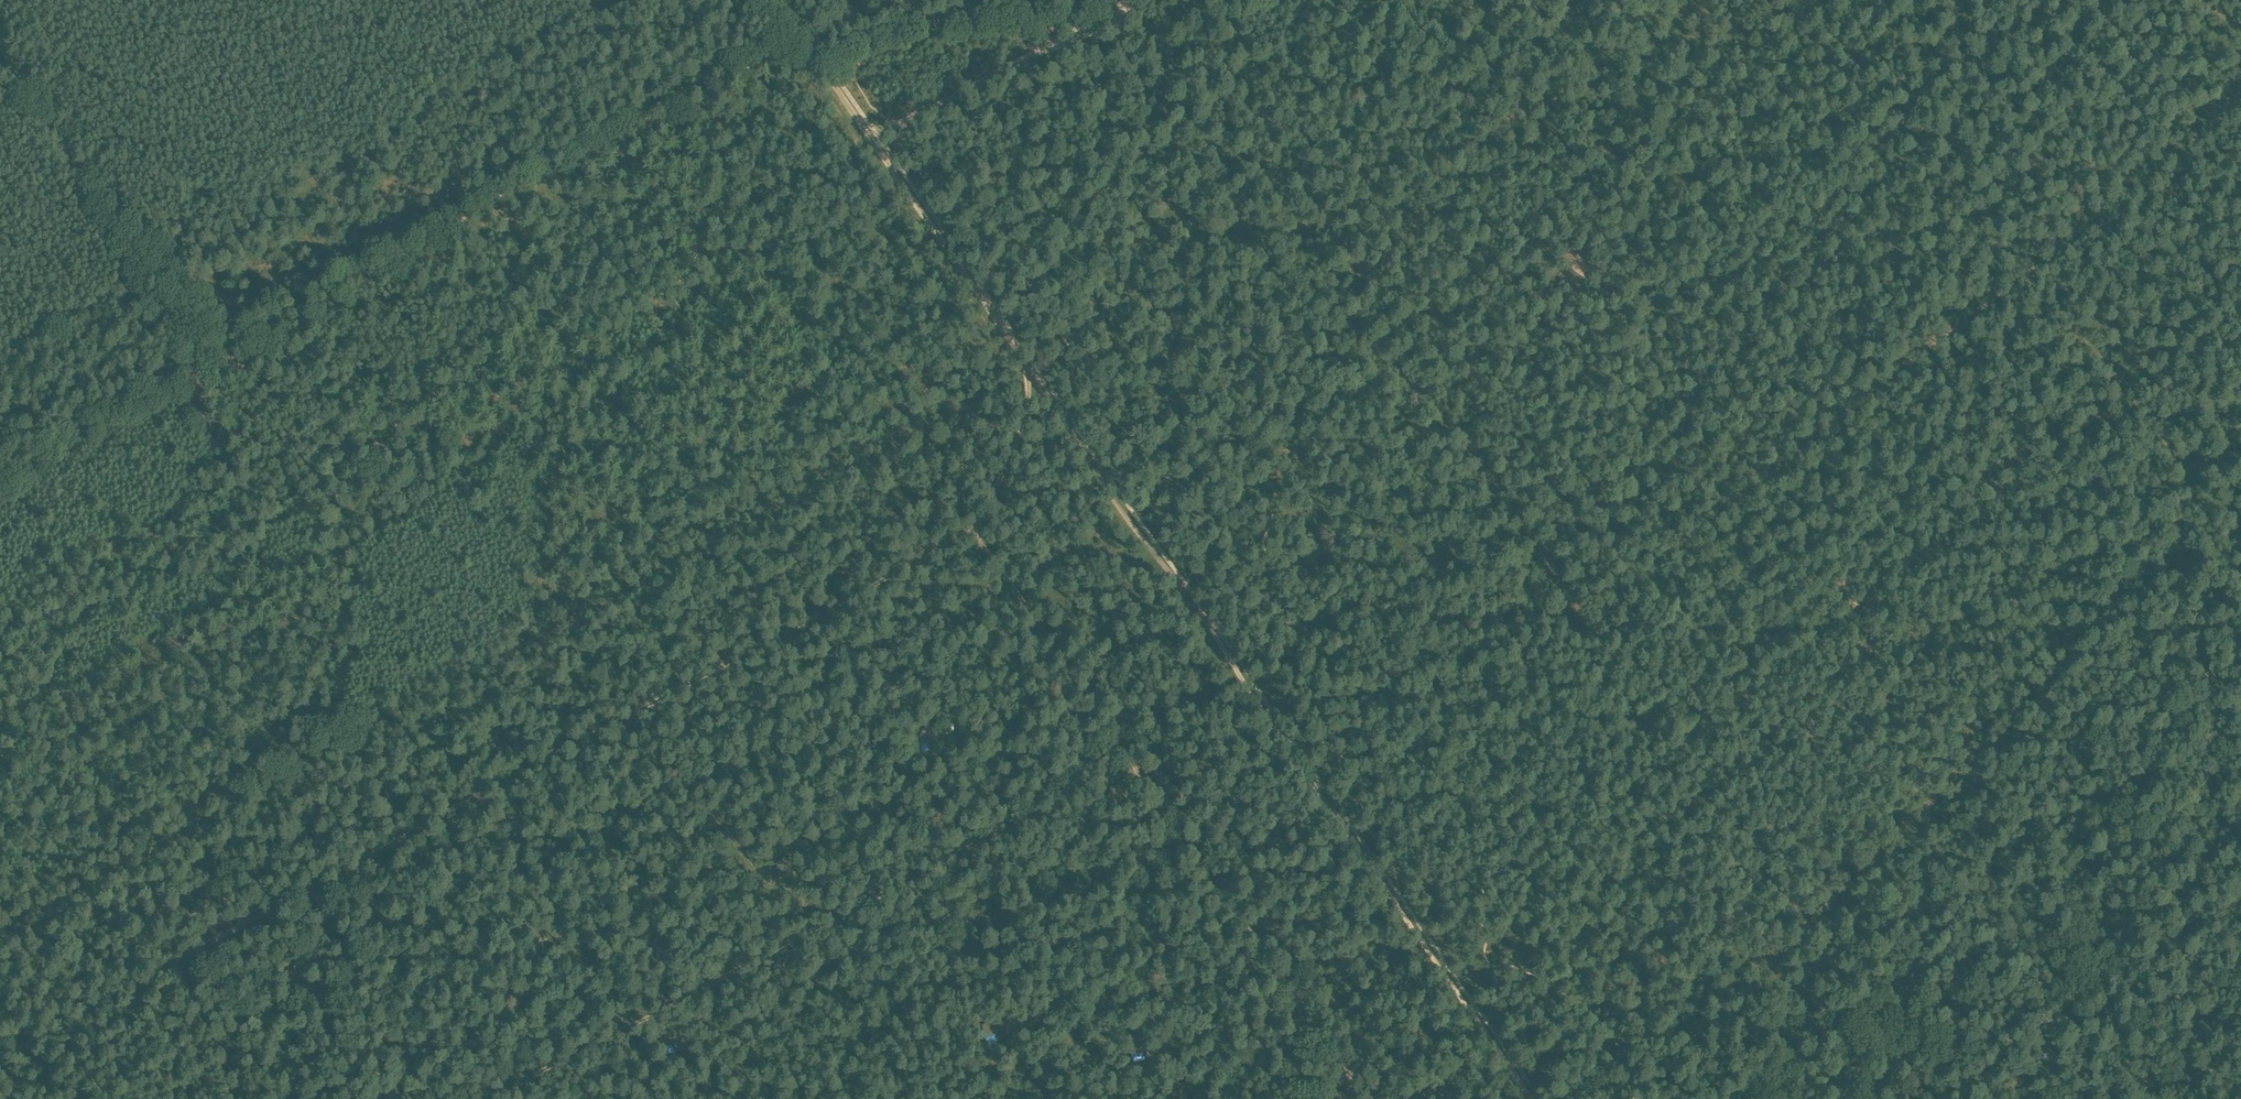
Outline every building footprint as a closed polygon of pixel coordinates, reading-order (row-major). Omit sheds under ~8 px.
[(917,739),(920,746),(935,739),(929,727),(917,733),(919,738),(917,739)] [(1108,794),(1110,802),(1126,799),(1123,785),(1110,788),(1111,793),(1108,794)] [(776,868),(780,876),(794,868),(788,856),(776,862),(778,867),(776,868)] [(214,917),(219,927),(222,926),(223,928),(232,923),(231,921),(226,911),(214,917)] [(527,935),(531,942),(546,935),(540,923),(527,929),(530,934),(527,935)] [(295,964),(295,972),(312,972),(312,958),(298,958),(298,964),(295,964)] [(982,1031),(986,1039),(1001,1032),(995,1019),(983,1025),(985,1030),(982,1031)] [(659,1041),(662,1049),(677,1042),(672,1030),(659,1035),(661,1040),(659,1041)] [(1129,1051),(1134,1058),(1148,1048),(1140,1037),(1129,1045),(1132,1049),(1129,1051)] [(386,1095),(388,1098),(403,1098),(398,1089),(386,1095)] [(1347,1090),(1334,1095),(1335,1098),(1350,1098),(1347,1090)]
